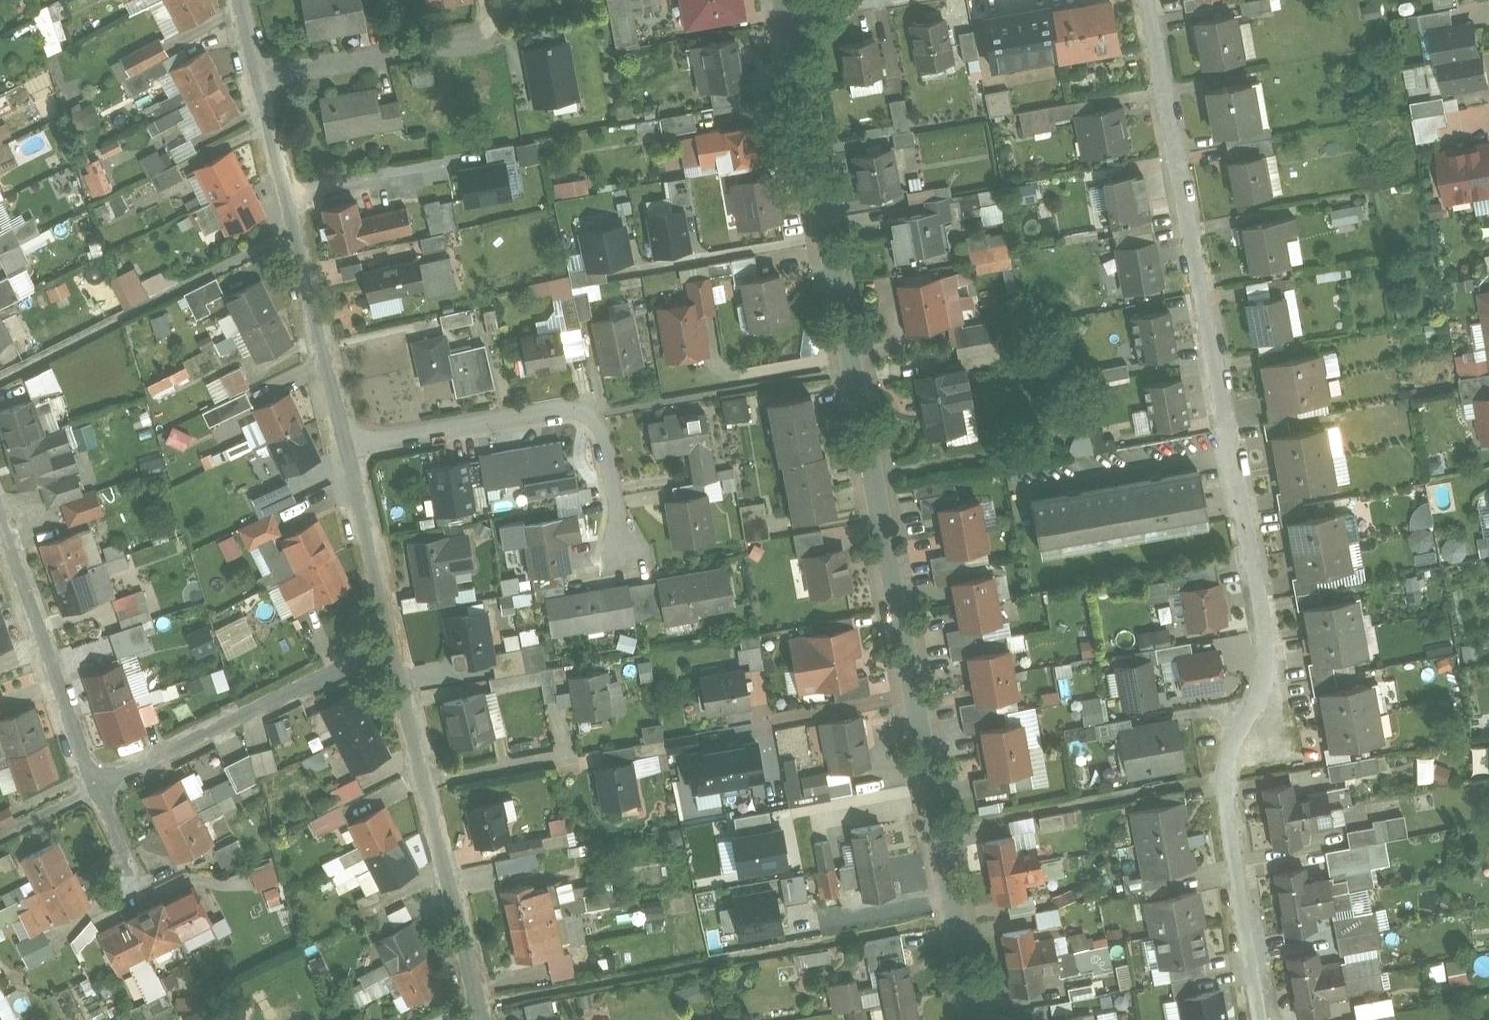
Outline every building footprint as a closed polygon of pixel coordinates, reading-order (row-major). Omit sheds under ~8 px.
[(151,3),(156,13),(165,8),(169,16),(175,13),(168,0),(157,0),(151,3)] [(175,13),(182,25),(216,8),(212,0),(168,0),(175,13)] [(309,33),(331,29),(330,23),(365,17),(363,0),(303,0),(309,33)] [(365,17),(366,23),(384,20),(380,0),(363,0),(365,17)] [(621,48),(641,44),(635,10),(660,5),(659,0),(611,0),(621,48)] [(696,22),(744,14),(741,0),(691,0),(696,22)] [(1052,9),(1059,55),(1060,57),(1120,47),(1112,0),(1104,0),(1052,9)] [(1186,10),(1213,5),(1213,0),(1184,0),(1186,10)] [(1241,1),(1243,13),(1272,8),(1271,0),(1244,0),(1241,1)] [(59,48),(50,15),(59,13),(56,1),(31,8),(42,52),(59,48)] [(1051,6),(985,17),(993,66),(1059,55),(1052,9),(1051,6)] [(1452,7),(1421,13),(1424,32),(1434,31),(1433,30),(1456,26),(1452,7)] [(1235,13),(1197,21),(1205,65),(1243,58),(1235,13)] [(944,18),(912,24),(920,63),(933,61),(934,65),(954,61),(951,43),(949,43),(944,18)] [(553,22),(523,28),(525,40),(555,35),(553,22)] [(1456,26),(1433,30),(1434,31),(1439,61),(1442,61),(1442,60),(1481,53),(1481,52),(1475,22),(1456,26)] [(975,30),(959,33),(964,60),(980,57),(975,30)] [(736,37),(694,45),(702,91),(712,89),(742,84),(744,84),(741,72),(743,72),(736,37)] [(160,38),(124,56),(133,72),(163,56),(162,56),(168,53),(160,38)] [(876,38),(843,44),(849,79),(862,77),(862,79),(883,75),(876,38)] [(567,40),(527,47),(537,104),(577,97),(567,40)] [(169,69),(160,74),(171,94),(184,87),(189,97),(189,98),(223,80),(206,49),(169,69)] [(1442,60),(1442,61),(1447,90),(1488,83),(1488,82),(1484,51),(1481,52),(1481,53),(1442,60)] [(133,72),(126,75),(134,91),(155,80),(154,77),(160,74),(169,69),(163,56),(133,72)] [(223,80),(189,98),(205,128),(239,110),(223,80)] [(1252,81),(1210,88),(1217,133),(1227,132),(1260,127),(1260,125),(1252,81)] [(742,84),(712,89),(715,107),(745,102),(742,84)] [(171,94),(161,99),(166,109),(189,97),(184,87),(171,94)] [(376,87),(321,97),(328,134),(382,124),(383,127),(384,127),(379,102),(376,87)] [(979,93),(985,115),(1010,108),(1004,87),(979,93)] [(161,99),(146,107),(151,117),(166,109),(161,99)] [(399,99),(379,102),(384,127),(404,123),(399,99)] [(1075,100),(1013,111),(1014,114),(1023,112),(1026,131),(1036,129),(1035,123),(1078,115),(1077,113),(1075,100)] [(97,118),(89,101),(78,106),(75,101),(62,107),(73,129),(97,118)] [(185,103),(149,122),(155,134),(191,114),(185,103)] [(1118,105),(1077,113),(1078,115),(1085,155),(1126,148),(1118,105)] [(656,117),(659,134),(692,127),(689,110),(656,117)] [(1447,111),(1414,117),(1419,142),(1442,138),(1440,126),(1450,124),(1447,111)] [(1260,127),(1227,132),(1229,144),(1254,140),(1273,136),(1271,123),(1260,125),(1260,127)] [(753,125),(681,139),(686,167),(717,161),(719,171),(725,170),(760,163),(753,125)] [(914,129),(893,132),(896,148),(917,144),(914,129)] [(1273,136),(1254,140),(1257,156),(1263,155),(1276,153),(1273,136)] [(185,138),(164,145),(169,159),(190,152),(185,138)] [(1229,144),(1228,144),(1231,161),(1257,156),(1254,140),(1229,144)] [(1467,148),(1476,195),(1488,193),(1488,144),(1467,148)] [(893,147),(856,153),(863,198),(885,194),(884,192),(900,190),(893,147)] [(1467,148),(1441,153),(1449,200),(1476,195),(1467,148)] [(232,150),(198,167),(213,199),(248,181),(232,150)] [(1257,156),(1231,161),(1238,199),(1270,193),(1263,155),(1257,156)] [(95,156),(78,163),(91,195),(108,187),(95,156)] [(507,156),(456,165),(463,204),(514,194),(507,156)] [(178,161),(153,174),(159,187),(185,173),(178,161)] [(760,163),(725,170),(728,187),(733,186),(733,183),(762,177),(760,163)] [(1145,173),(1106,180),(1113,223),(1124,221),(1124,223),(1129,222),(1129,221),(1152,217),(1145,173)] [(762,177),(733,183),(733,186),(740,224),(780,217),(773,175),(762,177)] [(668,180),(673,211),(683,209),(684,214),(695,212),(689,176),(668,180)] [(585,193),(584,178),(551,181),(552,195),(585,193)] [(213,199),(194,208),(203,227),(222,217),(228,231),(264,213),(248,181),(248,182),(248,181),(213,199)] [(454,195),(425,202),(433,233),(445,231),(461,227),(454,195)] [(949,196),(926,200),(928,211),(939,209),(941,221),(954,218),(949,196)] [(359,199),(324,207),(327,221),(320,222),(324,237),(330,236),(333,249),(368,241),(363,217),(359,199)] [(1327,223),(1362,219),(1360,203),(1325,208),(1327,223)] [(408,206),(363,217),(368,241),(414,230),(408,206)] [(649,215),(656,254),(689,248),(684,214),(683,209),(673,211),(649,215)] [(928,211),(892,218),(895,234),(892,235),(897,261),(913,258),(913,259),(916,258),(916,255),(946,249),(941,221),(939,209),(928,211)] [(1262,209),(1237,214),(1240,226),(1243,225),(1243,224),(1264,221),(1262,209)] [(1264,221),(1243,224),(1243,225),(1251,269),(1271,265),(1291,262),(1286,232),(1299,230),(1296,215),(1264,221)] [(1152,217),(1129,221),(1129,222),(1131,232),(1154,228),(1152,217)] [(1124,221),(1113,223),(1115,235),(1117,235),(1131,232),(1129,222),(1124,223),(1124,221)] [(623,224),(581,233),(588,265),(589,268),(605,265),(631,259),(623,224)] [(0,233),(0,250),(1,251),(22,240),(14,226),(0,233)] [(1131,232),(1117,235),(1119,247),(1156,241),(1154,228),(1131,232)] [(433,233),(422,236),(425,251),(448,246),(445,231),(433,233)] [(22,240),(1,251),(10,269),(31,258),(22,240)] [(1009,240),(974,246),(976,260),(1011,253),(1009,240)] [(1156,241),(1119,247),(1123,272),(1131,271),(1134,289),(1164,284),(1156,241)] [(419,257),(365,269),(362,260),(361,260),(372,309),(374,309),(371,299),(426,287),(428,296),(459,289),(459,288),(455,289),(448,257),(452,256),(451,254),(421,261),(419,252),(418,252),(419,257)] [(734,258),(710,262),(712,276),(736,271),(734,258)] [(1291,262),(1271,265),(1273,278),(1294,274),(1294,270),(1293,270),(1291,262)] [(569,269),(572,286),(608,280),(605,265),(589,268),(588,265),(569,269)] [(781,272),(744,278),(748,300),(753,326),(753,327),(789,320),(785,299),(786,298),(784,288),(781,272)] [(1273,278),(1267,279),(1269,292),(1298,287),(1296,274),(1294,274),(1273,278)] [(954,275),(900,285),(908,328),(961,318),(954,275)] [(217,276),(185,292),(198,317),(212,310),(208,301),(226,292),(217,276)] [(711,276),(689,280),(693,302),(698,301),(700,312),(717,309),(711,276)] [(262,278),(227,295),(243,328),(278,311),(262,278)] [(63,279),(43,287),(48,300),(68,292),(63,279)] [(143,279),(118,292),(126,308),(151,295),(143,279)] [(589,289),(575,293),(575,294),(580,318),(595,315),(589,289)] [(575,294),(562,297),(568,328),(582,325),(580,318),(575,294)] [(1283,295),(1250,301),(1257,339),(1290,333),(1283,295)] [(0,306),(0,312),(3,317),(19,309),(14,299),(0,306)] [(748,300),(745,301),(739,304),(743,325),(748,327),(753,326),(748,300)] [(693,302),(672,306),(674,316),(664,318),(671,358),(707,351),(700,312),(698,301),(693,302)] [(472,307),(441,314),(444,328),(475,320),(472,307)] [(496,307),(484,310),(489,332),(501,330),(496,307)] [(1170,308),(1133,315),(1141,359),(1178,352),(1170,308)] [(278,311),(243,328),(259,358),(293,341),(278,311)] [(13,338),(3,317),(0,312),(0,345),(13,338)] [(634,312),(594,321),(605,369),(606,369),(605,365),(642,357),(643,361),(644,361),(634,312)] [(991,324),(955,331),(958,346),(961,345),(993,339),(991,324)] [(562,326),(523,333),(530,372),(569,365),(562,326)] [(236,332),(215,343),(221,353),(241,342),(236,332)] [(486,344),(449,353),(445,336),(416,343),(424,381),(454,374),(459,395),(496,386),(486,344)] [(993,339),(961,345),(964,359),(978,356),(979,364),(1004,359),(1000,338),(993,339)] [(1286,347),(1259,351),(1261,365),(1265,364),(1265,363),(1288,359),(1286,347)] [(1288,359),(1265,363),(1265,364),(1269,385),(1323,376),(1319,353),(1288,359)] [(1459,365),(1461,377),(1488,372),(1488,360),(1470,364),(1470,363),(1459,365)] [(1098,367),(1100,379),(1131,373),(1129,361),(1098,367)] [(240,364),(222,373),(232,394),(251,385),(240,364)] [(967,366),(918,375),(930,436),(966,429),(961,403),(974,401),(967,366)] [(52,367),(26,380),(33,396),(62,390),(52,367)] [(146,393),(186,378),(181,367),(142,382),(146,393)] [(1461,377),(1466,402),(1480,399),(1480,398),(1488,396),(1488,372),(1461,377)] [(1323,376),(1269,385),(1272,407),(1273,409),(1297,405),(1327,399),(1323,376)] [(1182,377),(1146,384),(1155,430),(1191,423),(1182,377)] [(247,390),(204,410),(211,425),(253,404),(254,404),(254,403),(247,390)] [(291,391),(257,407),(254,403),(254,404),(253,404),(269,439),(270,439),(271,440),(306,424),(291,391)] [(813,391),(768,400),(780,461),(783,461),(795,520),(838,511),(827,451),(824,452),(813,391)] [(748,394),(723,398),(727,421),(751,418),(748,394)] [(1480,398),(1480,399),(1483,415),(1480,418),(1482,427),(1485,429),(1487,440),(1488,440),(1488,396),(1480,398)] [(0,410),(0,421),(8,446),(46,434),(45,433),(34,399),(0,410)] [(1297,405),(1273,409),(1272,407),(1269,408),(1272,420),(1289,417),(1298,415),(1297,405)] [(707,410),(650,420),(655,448),(689,442),(693,462),(716,458),(707,410)] [(1272,420),(1264,421),(1267,437),(1275,436),(1275,435),(1291,432),(1289,417),(1272,420)] [(306,424),(271,440),(284,471),(320,455),(306,424)] [(181,450),(187,434),(168,425),(161,441),(181,450)] [(64,426),(45,433),(46,434),(8,446),(22,487),(41,481),(75,470),(79,469),(64,426)] [(1291,432),(1275,435),(1275,436),(1278,453),(1280,453),(1282,461),(1280,461),(1280,463),(1330,454),(1329,452),(1322,453),(1318,428),(1325,427),(1324,426),(1291,432)] [(1105,427),(1091,430),(1095,451),(1118,447),(1116,436),(1107,438),(1105,427)] [(249,438),(228,447),(233,457),(254,448),(249,438)] [(563,439),(494,451),(495,457),(500,484),(527,480),(529,496),(581,486),(577,468),(568,470),(563,439)] [(1330,454),(1280,463),(1280,464),(1282,463),(1284,470),(1282,470),(1285,489),(1285,490),(1302,487),(1335,482),(1335,480),(1328,481),(1323,456),(1330,455),(1330,454)] [(495,457),(482,459),(486,482),(486,486),(500,484),(495,457)] [(482,459),(481,458),(469,460),(473,484),(486,482),(482,459)] [(716,458),(693,462),(696,481),(706,480),(719,477),(716,458)] [(469,460),(432,466),(438,498),(445,497),(447,511),(440,512),(441,514),(478,508),(473,484),(469,460)] [(1163,477),(1154,479),(1153,478),(1081,491),(1081,492),(1071,494),(1071,492),(1033,499),(1042,550),(1209,520),(1200,469),(1163,476),(1163,477)] [(75,470),(41,481),(49,506),(63,501),(83,494),(75,470)] [(736,475),(725,476),(727,490),(738,488),(736,475)] [(268,479),(247,489),(252,500),(274,490),(268,479)] [(938,479),(915,483),(917,494),(940,490),(938,479)] [(696,481),(675,485),(677,496),(708,491),(706,480),(696,481)] [(1302,487),(1285,490),(1285,489),(1277,490),(1280,507),(1304,503),(1302,487)] [(83,494),(63,501),(71,523),(105,512),(97,489),(83,494)] [(956,490),(921,496),(924,511),(941,507),(941,506),(959,503),(956,490)] [(677,496),(669,498),(673,516),(676,516),(681,541),(677,542),(678,544),(716,537),(708,491),(677,496)] [(959,503),(941,506),(941,507),(945,530),(985,523),(980,499),(959,503)] [(765,500),(741,504),(747,540),(771,536),(765,500)] [(1430,526),(1429,526),(1428,502),(1406,504),(1409,548),(1432,546),(1430,526)] [(1304,503),(1280,507),(1283,523),(1291,522),(1291,521),(1307,517),(1304,503)] [(1351,510),(1340,512),(1340,513),(1334,514),(1338,539),(1345,538),(1345,539),(1345,540),(1360,537),(1355,514),(1351,510)] [(272,511),(241,526),(251,546),(262,541),(274,535),(281,531),(272,511)] [(1307,517),(1291,521),(1291,522),(1294,539),(1296,539),(1298,546),(1296,547),(1296,548),(1345,539),(1345,538),(1338,539),(1334,514),(1340,513),(1340,512),(1307,517)] [(564,516),(527,522),(527,524),(533,523),(536,540),(530,541),(536,575),(566,570),(573,568),(568,540),(584,537),(580,514),(564,517),(564,516)] [(319,520),(283,538),(288,548),(282,551),(278,543),(266,548),(281,579),(335,552),(319,520)] [(496,546),(518,546),(517,522),(495,522),(496,546)] [(985,523),(945,530),(949,552),(950,554),(967,551),(989,547),(985,523)] [(823,528),(795,532),(800,557),(808,555),(807,554),(827,551),(823,528)] [(79,531),(41,544),(53,578),(90,565),(79,531)] [(214,540),(222,560),(238,553),(229,533),(214,540)] [(445,536),(412,543),(415,562),(416,563),(416,564),(419,565),(420,575),(418,577),(418,579),(420,595),(428,594),(456,590),(451,562),(470,558),(471,565),(473,565),(468,534),(446,538),(445,536)] [(1457,534),(1437,543),(1446,562),(1465,554),(1457,534)] [(274,535),(262,541),(266,548),(278,543),(274,535)] [(1345,539),(1296,548),(1296,549),(1298,549),(1299,557),(1298,557),(1301,575),(1301,576),(1317,573),(1350,567),(1350,566),(1343,567),(1339,541),(1345,540),(1345,539)] [(122,542),(105,547),(109,559),(126,553),(122,542)] [(827,551),(807,554),(808,555),(815,594),(852,587),(845,547),(827,551)] [(967,551),(950,554),(949,552),(932,556),(934,570),(970,564),(967,551)] [(281,579),(297,612),(351,584),(335,552),(281,579)] [(970,564),(934,570),(937,585),(955,581),(954,580),(972,577),(970,564)] [(90,565),(53,578),(64,611),(101,598),(90,565)] [(730,566),(660,577),(667,614),(667,620),(701,614),(700,609),(736,603),(730,566)] [(566,570),(536,575),(538,588),(568,583),(566,570)] [(972,577),(954,580),(955,581),(959,604),(998,597),(994,573),(972,577)] [(1317,573),(1301,576),(1301,575),(1293,576),(1296,592),(1320,588),(1317,573)] [(1195,574),(1167,579),(1170,592),(1185,590),(1185,589),(1197,586),(1195,574)] [(661,580),(630,585),(636,619),(667,614),(661,580)] [(1197,586),(1185,589),(1185,590),(1192,627),(1226,621),(1224,609),(1226,608),(1224,595),(1222,596),(1219,583),(1197,586)] [(630,585),(549,598),(554,629),(587,624),(588,627),(636,619),(630,585)] [(146,647),(138,621),(149,617),(141,588),(109,598),(118,628),(104,632),(112,657),(146,647)] [(1320,588),(1296,592),(1299,608),(1308,607),(1307,606),(1323,603),(1320,588)] [(456,590),(428,594),(430,607),(458,602),(456,590)] [(998,597),(959,604),(963,626),(963,628),(983,624),(1002,621),(998,597)] [(1323,603),(1307,606),(1308,607),(1310,620),(1312,620),(1314,632),(1313,632),(1313,634),(1361,625),(1361,623),(1355,624),(1350,599),(1356,598),(1356,597),(1323,603)] [(0,610),(0,646),(12,642),(1,609),(0,610)] [(487,610),(448,617),(456,668),(495,662),(496,662),(494,652),(487,610)] [(852,615),(829,619),(831,631),(854,627),(852,615)] [(213,631),(222,649),(250,635),(240,617),(213,631)] [(180,633),(191,657),(214,647),(203,623),(180,633)] [(963,626),(948,629),(951,643),(986,637),(983,624),(963,628),(963,626)] [(1361,625),(1313,634),(1313,635),(1315,634),(1317,645),(1315,646),(1317,660),(1318,661),(1333,658),(1366,653),(1365,651),(1360,652),(1355,627),(1361,626),(1361,625)] [(831,631),(792,638),(798,668),(802,671),(803,678),(811,684),(821,682),(822,686),(834,684),(858,680),(857,675),(853,652),(860,651),(855,627),(854,627),(831,631)] [(986,637),(951,643),(953,658),(971,654),(970,653),(988,650),(986,637)] [(1192,640),(1157,647),(1159,661),(1179,658),(1179,657),(1194,654),(1192,640)] [(763,646),(740,650),(742,662),(752,660),(754,669),(766,667),(763,646)] [(988,650),(970,653),(971,654),(975,678),(1014,671),(1010,646),(988,650)] [(524,647),(494,652),(496,662),(495,662),(497,676),(528,671),(524,647)] [(1194,654),(1179,657),(1179,658),(1181,673),(1178,677),(1179,684),(1184,687),(1185,690),(1225,683),(1220,650),(1194,654)] [(1333,658),(1318,661),(1317,660),(1309,661),(1312,678),(1336,674),(1333,658)] [(1151,660),(1119,666),(1126,705),(1158,700),(1151,660)] [(123,664),(86,677),(98,710),(134,697),(123,664)] [(567,664),(541,669),(543,683),(547,702),(561,699),(557,679),(569,677),(567,664)] [(190,678),(196,694),(224,683),(217,667),(190,678)] [(497,676),(491,677),(494,691),(543,683),(541,669),(528,671),(497,676)] [(746,669),(703,677),(708,710),(752,702),(746,669)] [(609,670),(573,676),(580,717),(616,711),(614,700),(624,698),(621,683),(611,685),(609,670)] [(1014,671),(975,678),(979,700),(979,701),(997,698),(1018,694),(1014,671)] [(858,680),(834,684),(837,699),(872,693),(869,673),(857,675),(858,680)] [(1336,674),(1312,678),(1315,694),(1323,692),(1323,691),(1338,689),(1336,674)] [(1338,689),(1323,691),(1323,692),(1326,707),(1327,706),(1329,717),(1327,718),(1328,719),(1376,711),(1376,709),(1370,710),(1366,685),(1372,684),(1371,683),(1338,689)] [(152,689),(134,697),(138,709),(165,697),(162,688),(153,691),(152,689)] [(359,689),(323,708),(339,739),(375,721),(359,689)] [(1060,692),(1044,694),(1045,703),(1061,701),(1060,692)] [(483,693),(446,702),(453,730),(455,729),(459,745),(494,736),(483,693)] [(1096,696),(1076,698),(1078,722),(1098,720),(1096,696)] [(134,697),(98,710),(109,742),(145,730),(138,709),(134,697)] [(979,700),(961,703),(964,717),(999,711),(997,698),(979,701),(979,700)] [(0,721),(0,726),(5,741),(9,754),(46,741),(35,709),(0,721)] [(999,711),(964,717),(967,732),(985,729),(984,727),(1009,723),(1007,710),(999,711)] [(1376,711),(1328,719),(1328,720),(1330,720),(1332,732),(1330,732),(1332,746),(1333,747),(1349,744),(1381,739),(1381,737),(1376,738),(1371,713),(1377,712),(1376,711)] [(268,744),(290,737),(283,716),(261,723),(268,744)] [(859,717),(821,724),(821,725),(825,724),(834,773),(835,773),(835,771),(845,769),(846,770),(868,766),(864,749),(865,749),(859,717)] [(1132,717),(1098,723),(1101,739),(1127,734),(1126,730),(1134,728),(1132,717)] [(375,721),(339,739),(355,771),(391,753),(375,721)] [(1009,723),(984,727),(985,729),(988,751),(1027,745),(1024,721),(1009,723)] [(1134,728),(1126,730),(1127,734),(1134,773),(1181,765),(1174,722),(1134,728)] [(663,723),(643,726),(646,741),(666,738),(663,723)] [(1078,737),(1093,738),(1093,724),(1079,723),(1078,737)] [(697,732),(666,738),(668,752),(696,748),(699,742),(697,732)] [(646,741),(635,743),(637,757),(657,754),(660,770),(671,768),(668,752),(666,738),(646,741)] [(0,742),(0,757),(9,754),(5,741),(0,742)] [(46,741),(9,754),(13,766),(21,788),(57,776),(46,741)] [(758,741),(689,753),(695,789),(765,777),(758,741)] [(1349,744),(1333,747),(1332,746),(1325,747),(1328,763),(1351,759),(1349,744)] [(1027,745),(988,751),(992,774),(992,775),(1009,772),(1031,768),(1027,745)] [(273,746),(251,752),(257,775),(279,769),(273,746)] [(297,759),(304,774),(325,763),(318,749),(297,759)] [(251,752),(226,765),(238,790),(258,780),(257,775),(251,752)] [(0,757),(0,771),(13,766),(9,754),(0,757)] [(1413,756),(1413,782),(1430,782),(1430,756),(1413,756)] [(797,757),(786,759),(789,778),(785,779),(789,804),(790,806),(810,802),(808,794),(803,795),(797,757)] [(633,760),(599,766),(606,805),(625,801),(624,796),(639,793),(633,760)] [(828,772),(805,776),(808,794),(810,802),(833,798),(828,772)] [(992,774),(974,777),(977,795),(1012,789),(1009,772),(992,775),(992,774)] [(315,813),(360,791),(353,777),(308,799),(315,813)] [(182,780),(147,797),(163,828),(197,811),(192,800),(182,780)] [(785,781),(776,782),(779,806),(789,804),(785,781)] [(1292,781),(1264,786),(1270,818),(1329,806),(1326,790),(1295,795),(1292,781)] [(210,786),(201,791),(203,794),(192,800),(197,811),(217,801),(210,786)] [(1185,789),(1161,793),(1163,803),(1183,800),(1183,801),(1187,800),(1185,789)] [(514,797),(501,800),(505,817),(518,814),(514,797)] [(501,800),(471,807),(479,844),(510,837),(505,817),(501,800)] [(1163,803),(1135,808),(1141,842),(1185,833),(1182,818),(1186,818),(1183,801),(1183,800),(1163,803)] [(217,801),(197,811),(202,821),(222,811),(217,801)] [(341,803),(311,818),(320,835),(350,820),(341,803)] [(1329,806),(1270,818),(1275,847),(1304,842),(1301,828),(1345,820),(1342,804),(1329,806)] [(848,806),(824,811),(827,825),(851,820),(848,806)] [(386,807),(352,825),(362,845),(325,863),(330,874),(367,855),(401,838),(386,807)] [(714,834),(721,875),(788,863),(781,824),(767,827),(764,810),(727,817),(730,831),(714,834)] [(1064,810),(1041,814),(1043,826),(1066,823),(1064,810)] [(197,811),(163,828),(178,859),(213,842),(202,821),(197,811)] [(547,832),(562,830),(560,817),(545,819),(547,832)] [(882,823),(852,828),(858,863),(888,857),(882,823)] [(1375,825),(1347,830),(1350,846),(1368,843),(1377,841),(1375,825)] [(569,831),(544,836),(547,847),(571,842),(569,831)] [(1185,833),(1141,842),(1146,874),(1147,875),(1167,871),(1196,866),(1192,849),(1188,850),(1185,833)] [(1015,835),(987,840),(992,870),(1020,865),(1017,848),(1015,835)] [(544,836),(510,843),(513,854),(547,847),(544,836)] [(401,838),(367,855),(368,857),(345,869),(350,879),(373,867),(383,886),(417,869),(401,838)] [(830,839),(816,842),(821,869),(835,867),(830,839)] [(58,842),(23,859),(39,890),(73,873),(58,842)] [(1350,846),(1327,850),(1330,867),(1371,859),(1368,843),(1350,846)] [(236,844),(218,852),(224,864),(241,856),(236,844)] [(1038,845),(1017,848),(1020,865),(1041,861),(1038,845)] [(538,851),(497,858),(500,873),(541,864),(538,851)] [(888,857),(858,863),(862,883),(865,897),(895,892),(888,857)] [(1304,866),(1276,872),(1281,902),(1349,890),(1379,884),(1376,866),(1372,866),(1371,859),(1330,867),(1331,876),(1307,880),(1304,866)] [(253,888),(276,880),(269,861),(246,869),(253,888)] [(1041,861),(1020,865),(1023,880),(1044,876),(1041,861)] [(858,863),(842,865),(846,886),(862,883),(858,863)] [(1020,865),(992,870),(998,899),(1025,894),(1023,880),(1020,865)] [(835,867),(821,869),(821,870),(817,871),(822,897),(837,894),(841,893),(835,867)] [(345,869),(334,875),(339,884),(350,879),(345,869)] [(1167,871),(1147,875),(1146,874),(1143,874),(1146,888),(1169,884),(1167,871)] [(804,872),(781,877),(787,904),(810,900),(804,872)] [(73,873),(39,890),(55,921),(89,904),(73,873)] [(572,882),(559,885),(565,913),(578,910),(579,912),(586,911),(583,898),(576,900),(572,882)] [(534,883),(505,890),(512,923),(555,915),(565,913),(559,885),(551,886),(550,885),(535,889),(534,883)] [(1169,884),(1146,888),(1148,899),(1171,895),(1169,884)] [(195,887),(164,903),(181,937),(212,921),(195,887)] [(377,888),(357,898),(366,917),(387,907),(377,888)] [(775,890),(736,897),(743,936),(782,929),(775,890)] [(1171,895),(1148,899),(1154,934),(1205,924),(1198,890),(1171,895)] [(1349,890),(1281,902),(1287,932),(1316,927),(1313,914),(1352,907),(1349,890)] [(822,897),(816,899),(818,910),(840,905),(837,894),(822,897)] [(1006,899),(1009,912),(1025,909),(1022,896),(1006,899)] [(163,901),(132,917),(132,918),(150,953),(156,949),(174,940),(181,937),(164,903),(163,901)] [(660,920),(657,902),(641,904),(644,922),(660,920)] [(385,925),(406,921),(403,907),(382,911),(385,925)] [(1061,907),(1037,911),(1040,926),(1064,922),(1061,907)] [(578,910),(565,913),(572,944),(585,941),(579,912),(578,910)] [(1376,910),(1335,918),(1338,935),(1380,928),(1376,910)] [(555,915),(512,923),(520,958),(549,952),(548,948),(562,945),(555,915)] [(132,918),(100,934),(117,970),(131,963),(150,953),(132,918)] [(100,929),(91,921),(75,939),(81,950),(96,932),(97,933),(100,929)] [(412,923),(378,941),(389,961),(394,972),(428,954),(412,923)] [(1205,924),(1154,934),(1157,934),(1163,965),(1169,964),(1204,957),(1208,956),(1202,925),(1205,925),(1205,924)] [(1032,927),(1004,932),(1009,962),(1037,956),(1034,941),(1032,927)] [(1380,928),(1338,935),(1342,953),(1383,946),(1380,928)] [(902,934),(866,940),(868,953),(904,947),(902,934)] [(1055,937),(1034,941),(1037,956),(1058,952),(1055,937)] [(174,940),(156,949),(161,959),(179,950),(174,940)] [(1108,943),(1090,946),(1093,960),(1110,957),(1108,943)] [(1037,956),(1009,962),(1015,992),(1043,986),(1040,973),(1060,969),(1061,975),(1095,968),(1093,960),(1090,946),(1058,952),(1037,956)] [(904,947),(868,953),(871,970),(879,969),(879,968),(907,963),(904,947)] [(796,963),(826,961),(825,951),(795,953),(796,963)] [(1316,952),(1289,958),(1294,987),(1356,975),(1380,971),(1377,954),(1319,965),(1316,952)] [(150,953),(131,963),(149,999),(168,990),(150,953)] [(428,954),(394,972),(410,1002),(444,984),(428,954)] [(570,954),(549,958),(554,978),(575,974),(570,954)] [(1204,957),(1169,964),(1172,979),(1196,975),(1207,973),(1204,957)] [(389,961),(377,967),(383,978),(394,972),(389,961)] [(907,963),(879,968),(879,969),(885,1003),(915,997),(909,963),(907,963)] [(1445,972),(1446,985),(1465,983),(1464,970),(1445,972)] [(1380,971),(1356,975),(1359,992),(1383,988),(1380,971)] [(1196,975),(1172,979),(1176,998),(1181,997),(1181,996),(1199,992),(1196,975)] [(1356,975),(1294,987),(1300,1017),(1328,1012),(1326,998),(1359,992),(1356,975)] [(1106,977),(1092,979),(1093,983),(1095,994),(1108,991),(1106,977)] [(857,979),(832,984),(837,1011),(848,1009),(848,1010),(862,1007),(857,979)] [(1093,983),(1070,987),(1072,998),(1095,994),(1093,983)] [(1181,996),(1181,997),(1185,1019),(1214,1019),(1228,1017),(1227,1010),(1226,1010),(1222,988),(1199,992),(1181,996)] [(0,993),(0,1019),(12,1019),(0,993)] [(885,1003),(889,1019),(919,1019),(915,997),(885,1003)] [(553,998),(527,1004),(530,1019),(557,1012),(553,998)] [(873,1005),(876,1019),(889,1019),(885,1003),(873,1005)] [(848,1010),(850,1019),(865,1019),(862,1007),(848,1010)] [(1118,1013),(1119,1019),(1129,1019),(1127,1011),(1118,1013)]
